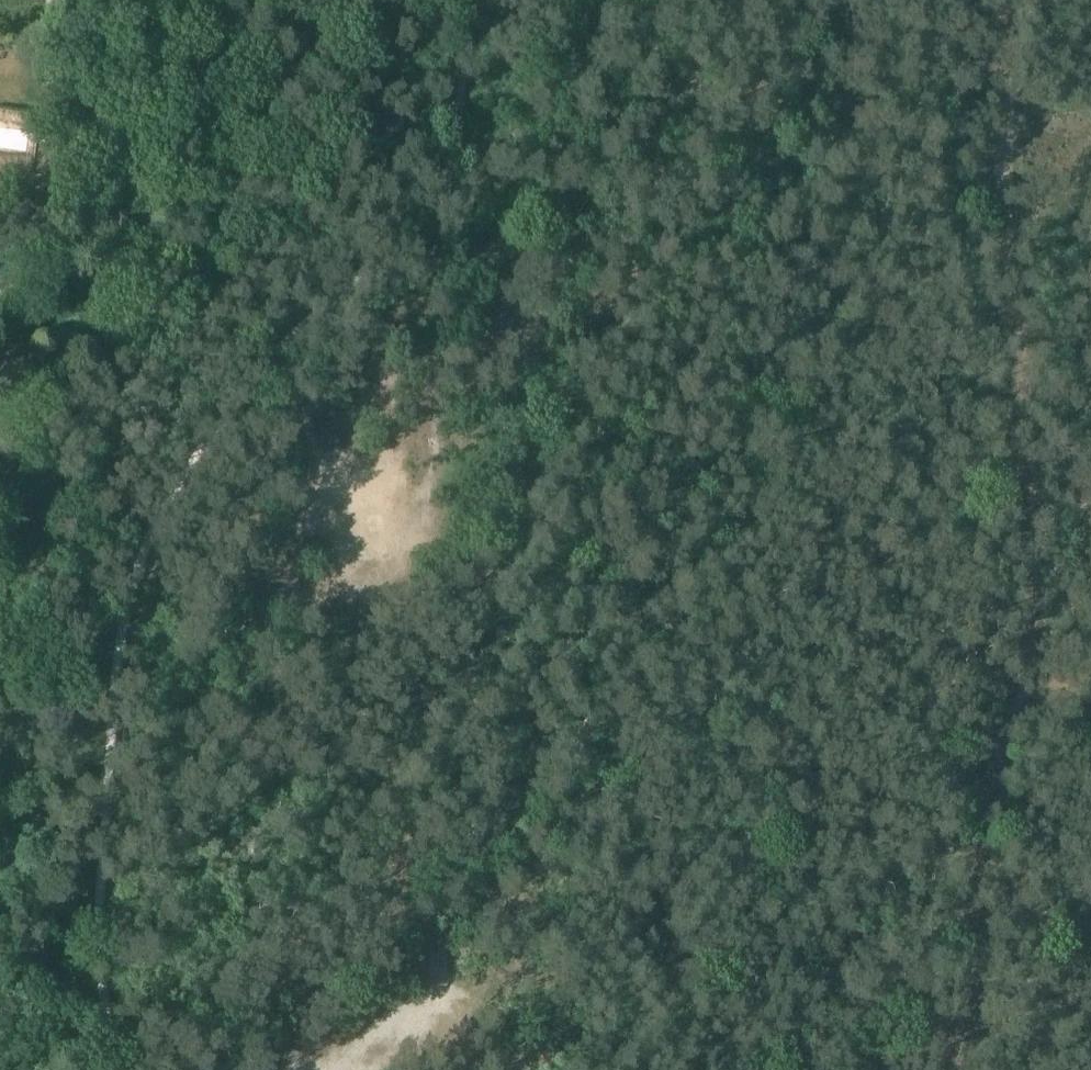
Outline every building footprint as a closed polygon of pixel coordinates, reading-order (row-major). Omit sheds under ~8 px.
[(41,386),(45,354),(12,350),(10,365),(0,364),(0,382),(41,386)]
